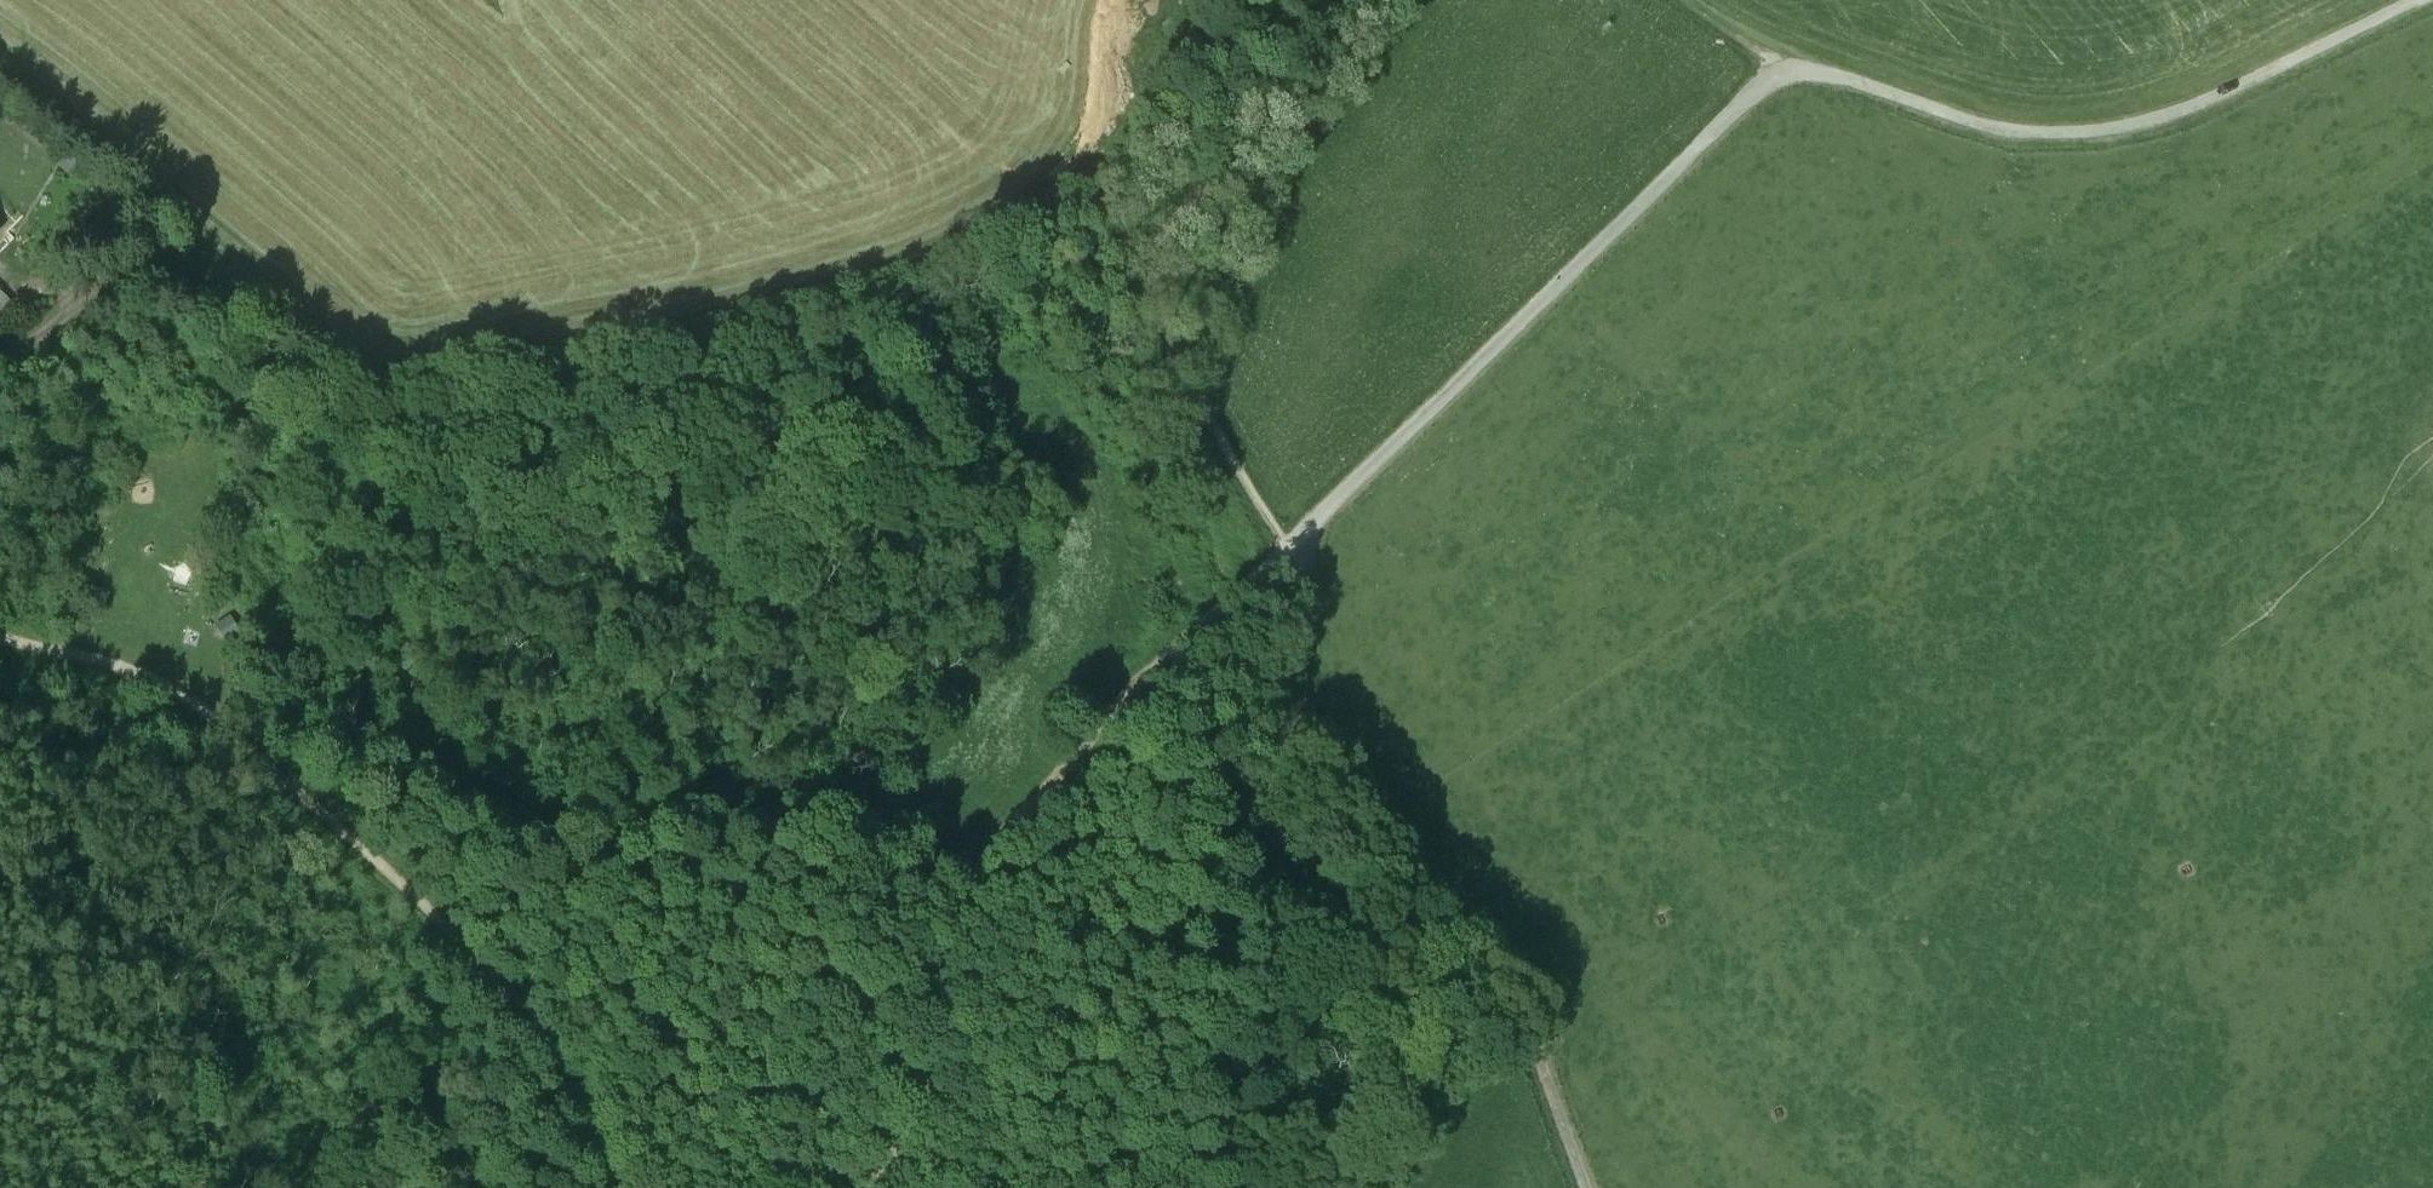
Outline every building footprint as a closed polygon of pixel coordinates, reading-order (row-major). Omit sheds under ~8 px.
[(13,303),(0,289),(0,316),(13,303)]
